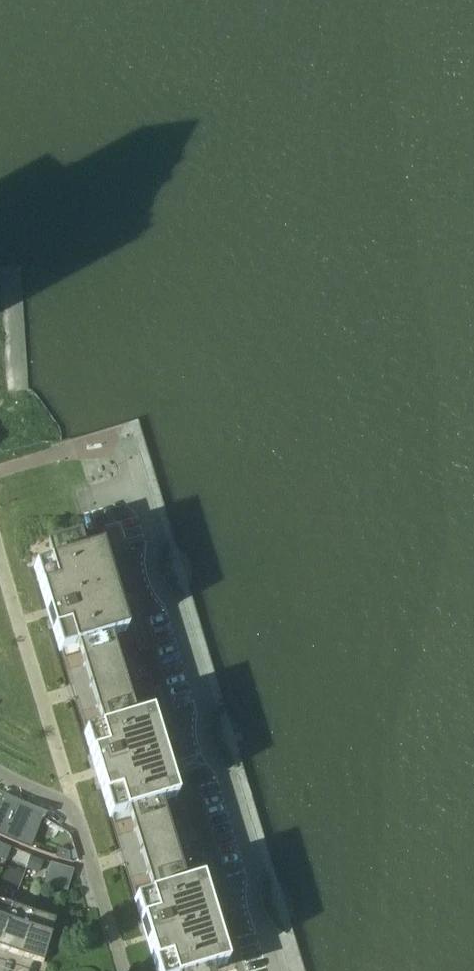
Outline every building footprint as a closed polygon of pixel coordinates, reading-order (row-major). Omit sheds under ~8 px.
[(166,767),(99,547),(33,567),(97,777),(101,790),(109,818),(134,899),(141,921),(145,934),(147,942),(156,970),(207,970),(206,969),(226,964),(166,767)] [(42,819),(44,819),(46,816),(0,795),(0,796),(1,796),(0,797),(0,837),(10,841),(30,849),(42,819)] [(69,861),(68,852),(58,849),(55,858),(71,863),(71,862),(69,861)] [(31,857),(27,868),(38,872),(42,861),(31,857)] [(49,863),(46,875),(53,877),(57,866),(49,863)] [(12,904),(0,900),(0,935),(12,904)] [(33,912),(12,904),(0,935),(0,949),(18,956),(33,912)] [(42,963),(55,919),(33,912),(18,956),(42,963)]
